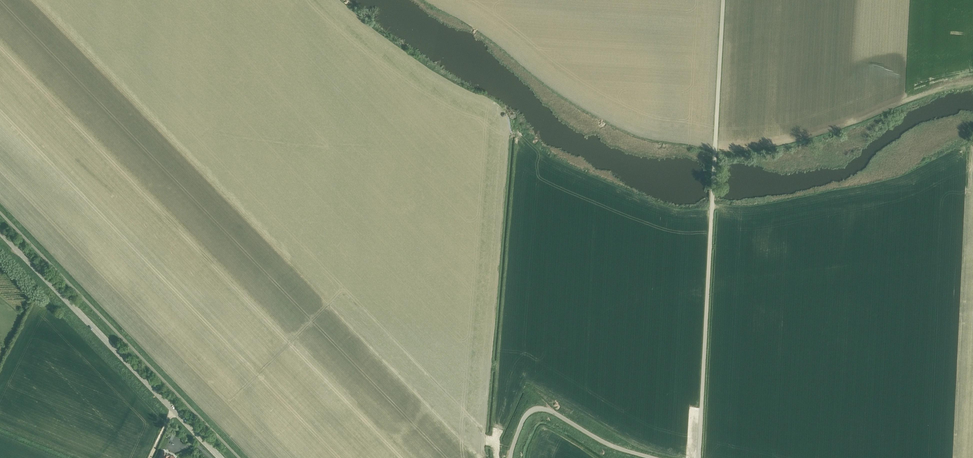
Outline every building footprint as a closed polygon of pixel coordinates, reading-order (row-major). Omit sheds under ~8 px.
[(176,432),(171,430),(168,437),(172,439),(176,432)]
